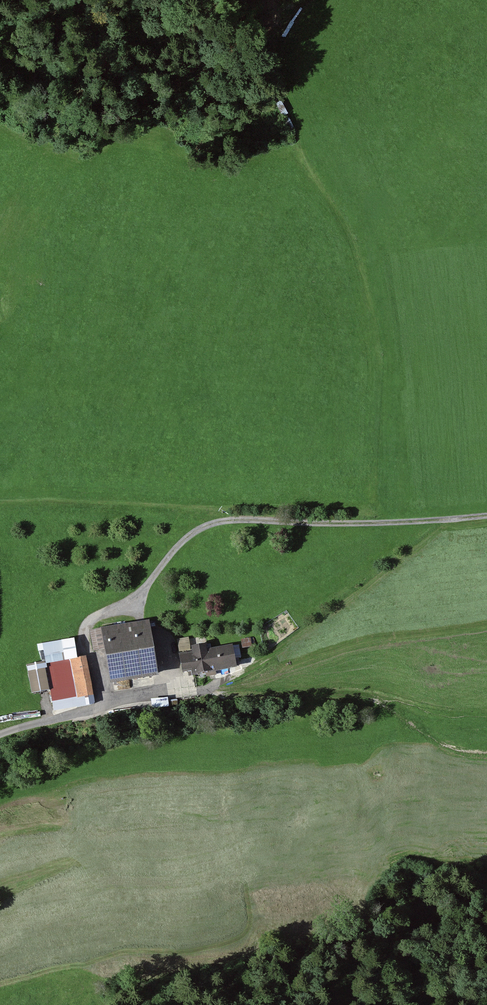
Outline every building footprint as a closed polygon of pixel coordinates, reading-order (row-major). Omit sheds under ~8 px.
[(101,626),(110,682),(158,675),(149,619),(101,626)] [(213,670),(233,666),(229,646),(209,650),(208,644),(190,648),(191,653),(188,654),(187,651),(177,653),(178,656),(181,672),(189,670),(190,675),(205,672),(206,675),(213,673),(213,670)] [(81,657),(66,659),(68,674),(72,698),(74,707),(87,704),(80,666),(84,665),(83,656),(81,657)] [(154,711),(170,709),(169,699),(153,701),(154,711)]
